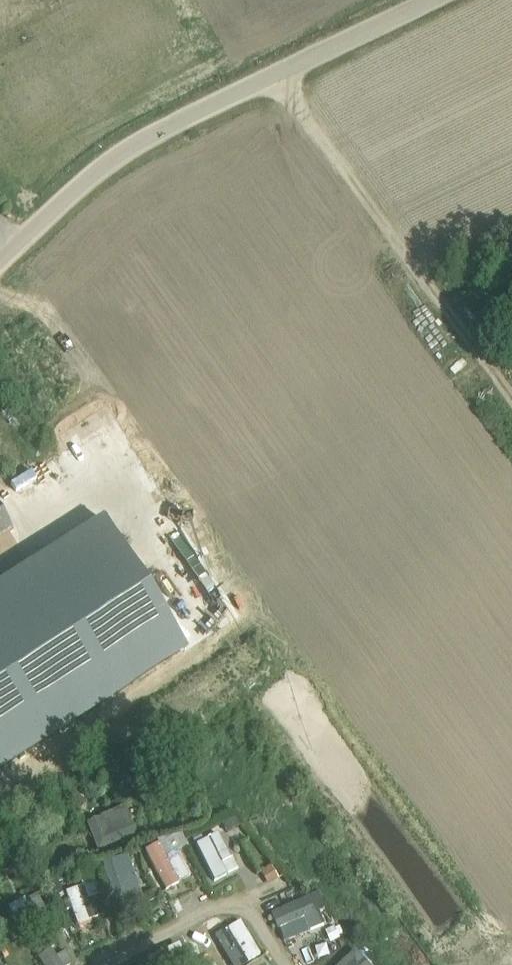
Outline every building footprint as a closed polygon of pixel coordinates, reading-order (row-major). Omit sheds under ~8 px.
[(12,527),(0,508),(0,535),(12,527)] [(0,582),(0,765),(185,649),(103,518),(0,582)] [(127,804),(87,821),(99,850),(139,833),(127,804)] [(221,831),(197,841),(213,880),(238,869),(221,831)] [(146,848),(165,888),(192,875),(179,848),(167,855),(160,841),(146,848)] [(103,862),(117,907),(144,898),(130,854),(103,862)] [(80,926),(101,918),(93,896),(102,892),(97,877),(66,889),(80,926)] [(39,891),(9,905),(14,917),(0,923),(6,936),(51,915),(39,891)] [(273,907),(280,938),(324,927),(320,910),(327,908),(324,895),(273,907)] [(248,961),(262,953),(242,918),(228,926),(248,961)] [(220,936),(209,940),(218,962),(229,957),(220,936)] [(151,964),(183,964),(189,963),(180,942),(147,956),(151,964)] [(44,957),(48,964),(74,964),(65,947),(44,957)] [(358,948),(340,964),(374,964),(358,948)]
